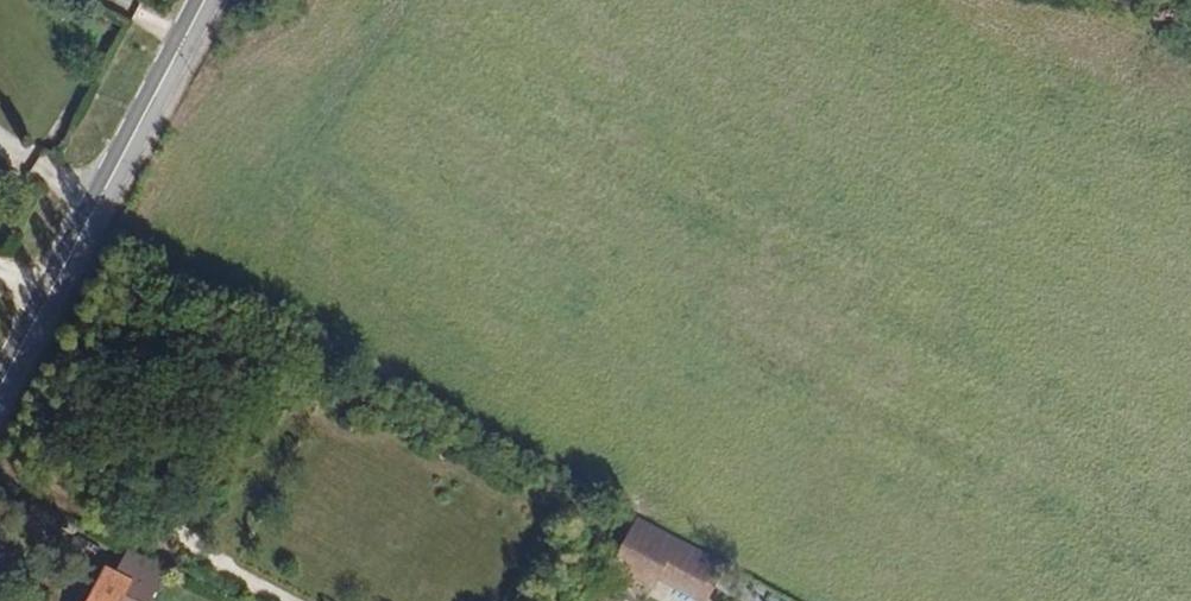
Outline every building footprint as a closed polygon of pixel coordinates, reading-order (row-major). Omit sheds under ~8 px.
[(733,554),(646,508),(621,554),(662,576),(667,565),(715,590),(733,554)] [(168,559),(129,539),(118,561),(107,555),(83,600),(146,600),(168,559)]
